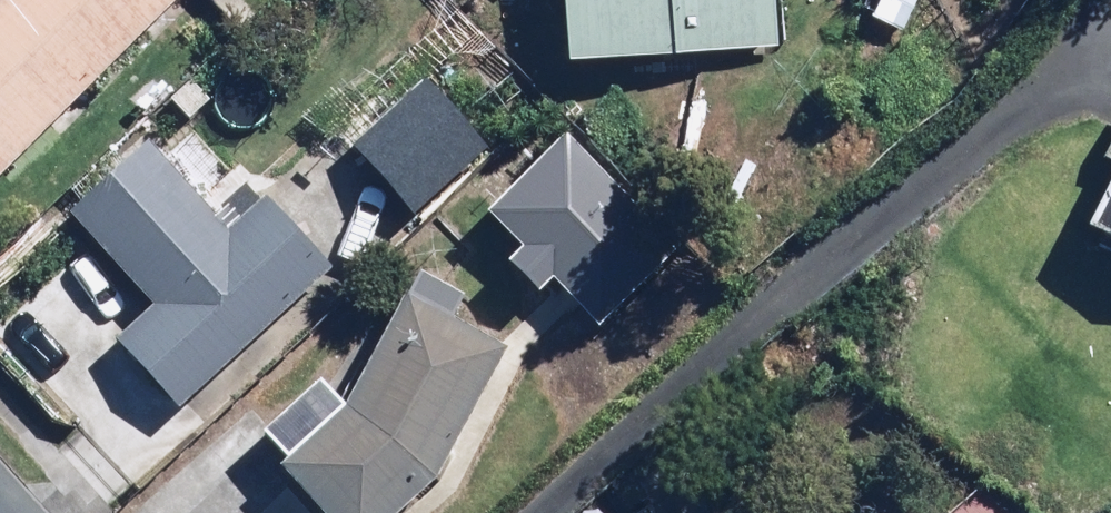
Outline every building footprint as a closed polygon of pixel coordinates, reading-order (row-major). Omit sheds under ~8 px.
[(0,4),(0,176),(176,0),(4,0),(0,4)] [(571,66),(777,50),(773,0),(566,0),(571,66)] [(867,18),(911,36),(926,0),(874,0),(867,18)] [(481,154),(420,83),(355,140),(416,210),(481,154)] [(523,245),(511,258),(541,286),(553,273),(602,320),(674,243),(562,138),(490,214),(523,245)] [(206,437),(356,299),(264,200),(230,232),(146,141),(70,211),(155,304),(116,340),(206,437)] [(1086,228),(1110,241),(1110,180),(1086,228)] [(504,347),(450,319),(462,295),(427,277),(415,300),(405,295),(349,401),(278,474),(318,512),(399,512),(436,475),(504,347)]
